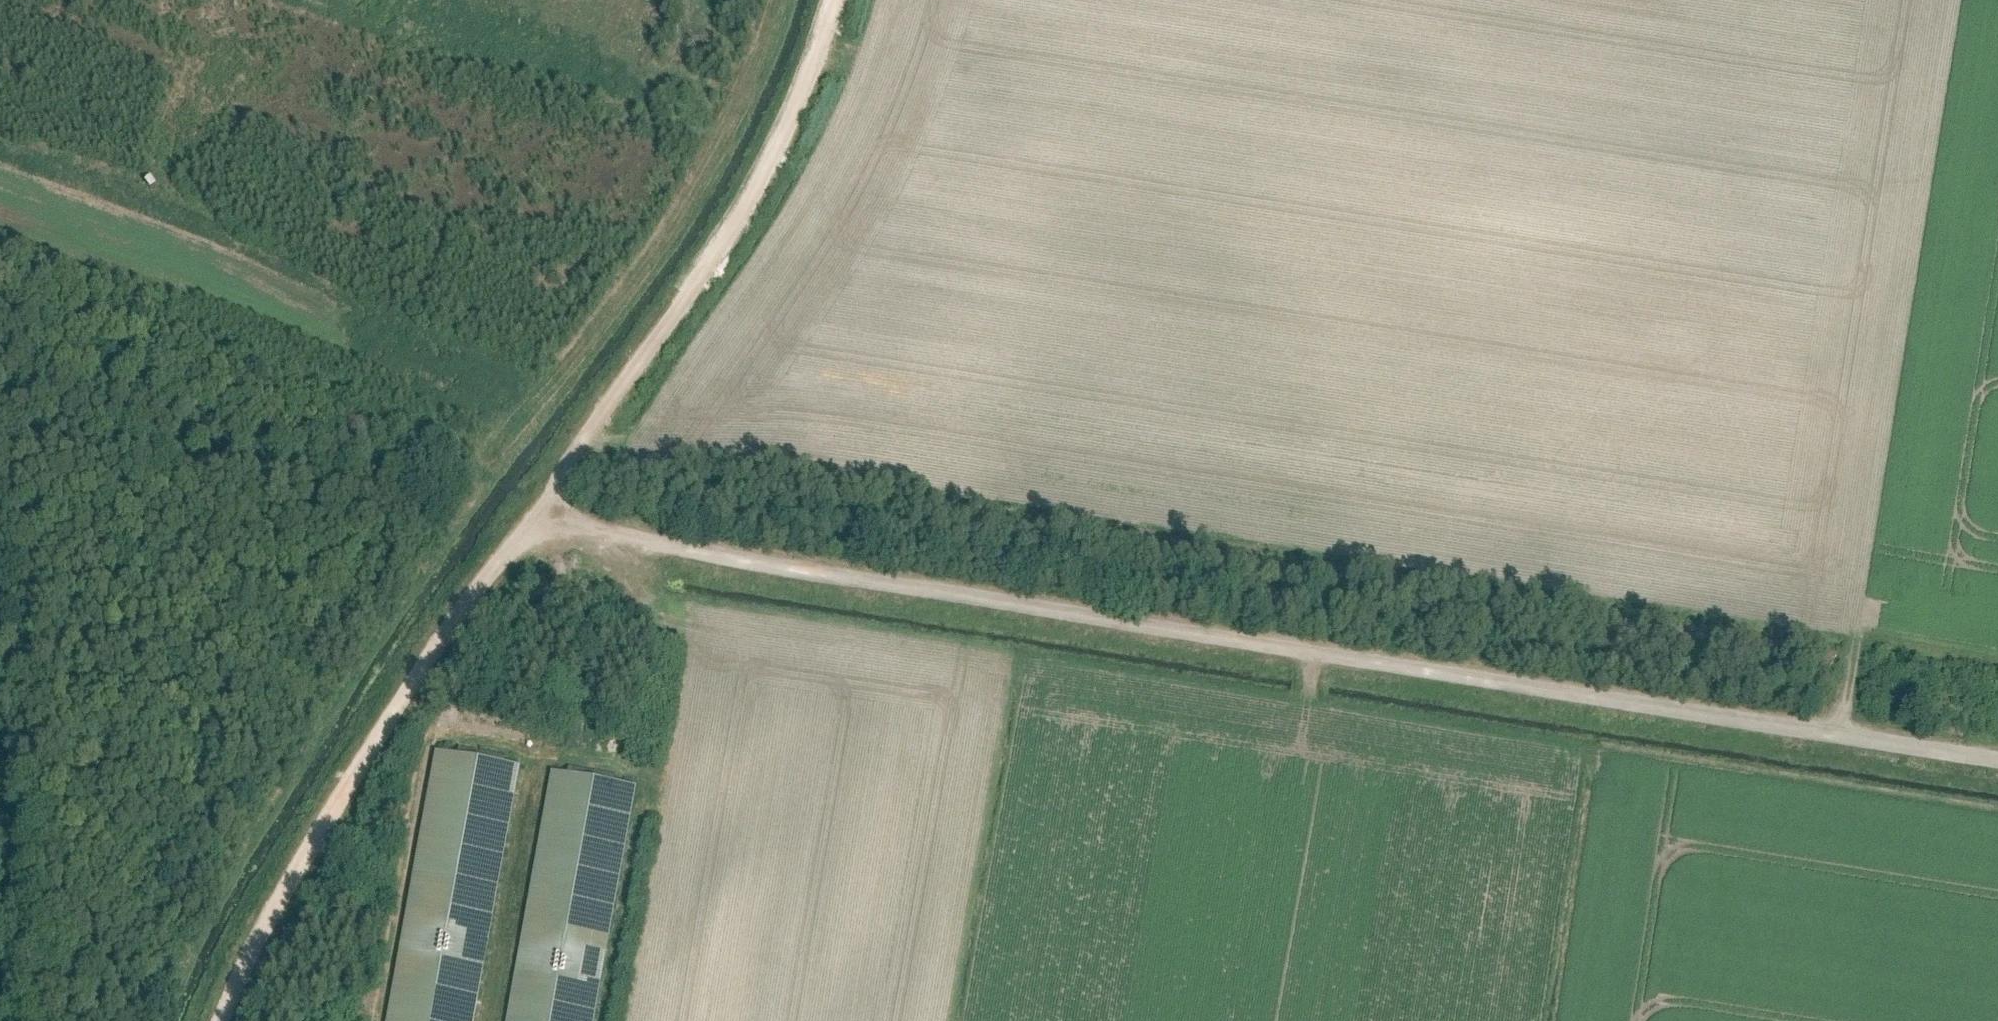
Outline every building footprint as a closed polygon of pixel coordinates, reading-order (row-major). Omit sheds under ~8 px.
[(433,755),(384,1020),(471,1020),(517,771),(433,755)] [(547,778),(501,1020),(588,1020),(630,793),(547,778)]
